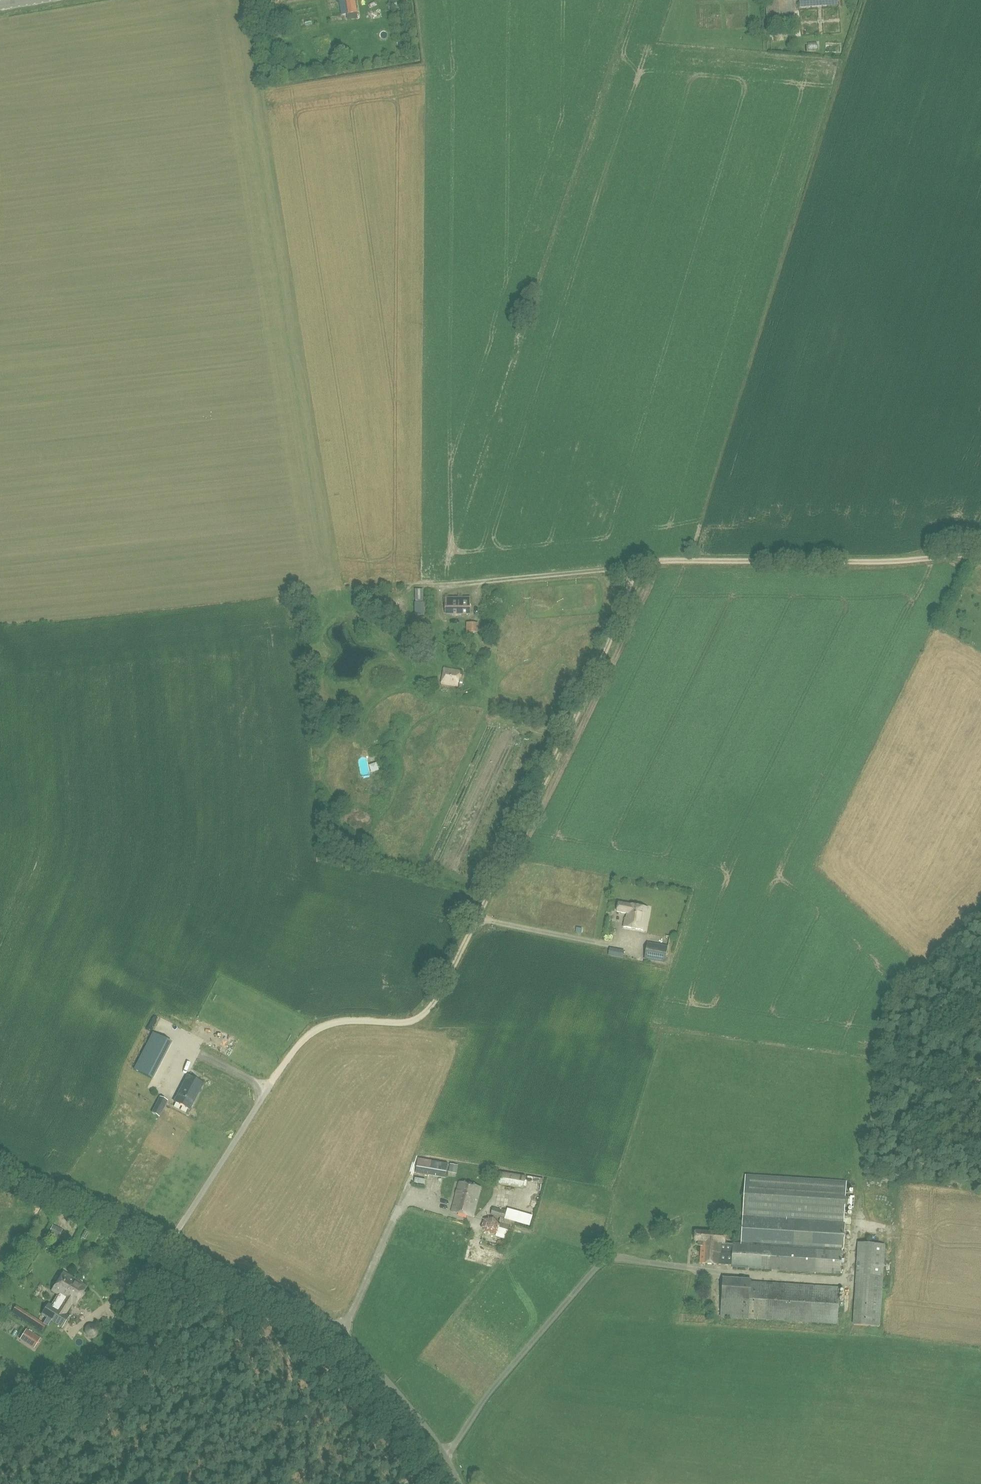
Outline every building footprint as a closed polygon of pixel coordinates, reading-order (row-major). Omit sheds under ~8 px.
[(357,13),(355,0),(346,0),(346,1),(339,2),(341,14),(348,13),(348,14),(357,13)] [(768,28),(794,26),(792,0),(766,0),(768,28)] [(415,589),(416,600),(424,600),(423,589),(415,589)] [(469,598),(444,598),(444,615),(469,615),(469,598)] [(424,615),(424,603),(414,603),(415,615),(424,615)] [(478,623),(466,623),(466,632),(478,632),(478,623)] [(458,686),(460,672),(444,669),(442,684),(458,686)] [(647,906),(619,902),(618,912),(628,913),(626,926),(644,929),(647,906)] [(668,946),(647,943),(644,960),(665,963),(668,946)] [(608,955),(622,958),(624,950),(610,948),(608,955)] [(170,1042),(141,1027),(118,1073),(147,1088),(170,1042)] [(243,1056),(249,1041),(241,1039),(236,1053),(243,1056)] [(162,1086),(165,1075),(159,1073),(156,1084),(162,1086)] [(203,1084),(187,1076),(174,1102),(189,1109),(203,1084)] [(151,1113),(159,1117),(168,1101),(159,1096),(151,1113)] [(418,1158),(416,1173),(436,1176),(435,1181),(441,1182),(442,1177),(446,1178),(448,1163),(418,1158)] [(456,1172),(457,1165),(451,1164),(449,1171),(456,1172)] [(495,1184),(523,1189),(525,1176),(497,1172),(495,1184)] [(695,1237),(694,1241),(699,1241),(699,1246),(701,1246),(700,1263),(731,1265),(731,1267),(841,1274),(846,1207),(854,1207),(855,1196),(851,1196),(851,1198),(849,1198),(850,1197),(846,1196),(847,1182),(747,1175),(744,1215),(742,1243),(733,1242),(725,1243),(726,1233),(695,1231),(695,1233),(693,1233),(693,1237),(695,1237)] [(537,1190),(541,1179),(529,1176),(525,1186),(537,1190)] [(481,1186),(460,1181),(452,1211),(473,1217),(481,1186)] [(507,1215),(506,1215),(507,1211),(494,1208),(491,1215),(498,1217),(497,1221),(511,1226),(515,1213),(511,1212),(511,1214),(510,1214),(509,1218),(506,1218),(507,1215)] [(496,1233),(500,1225),(493,1218),(484,1220),(481,1228),(487,1235),(496,1233)] [(884,1244),(860,1243),(855,1325),(879,1326),(884,1244)] [(702,1273),(705,1287),(714,1285),(710,1271),(702,1273)] [(41,1315),(51,1321),(58,1309),(58,1308),(64,1298),(76,1279),(63,1272),(51,1290),(57,1294),(51,1304),(49,1303),(41,1315)] [(58,1309),(51,1321),(48,1325),(59,1331),(61,1327),(62,1328),(69,1316),(65,1314),(70,1306),(66,1304),(68,1301),(75,1305),(87,1286),(76,1279),(64,1298),(58,1308),(58,1309)] [(746,1296),(723,1295),(723,1310),(741,1311),(742,1301),(746,1301),(746,1296)] [(33,1317),(28,1324),(37,1330),(42,1323),(33,1317)] [(21,1337),(35,1346),(40,1338),(26,1329),(21,1337)] [(101,1364),(110,1356),(102,1348),(94,1356),(101,1364)]
